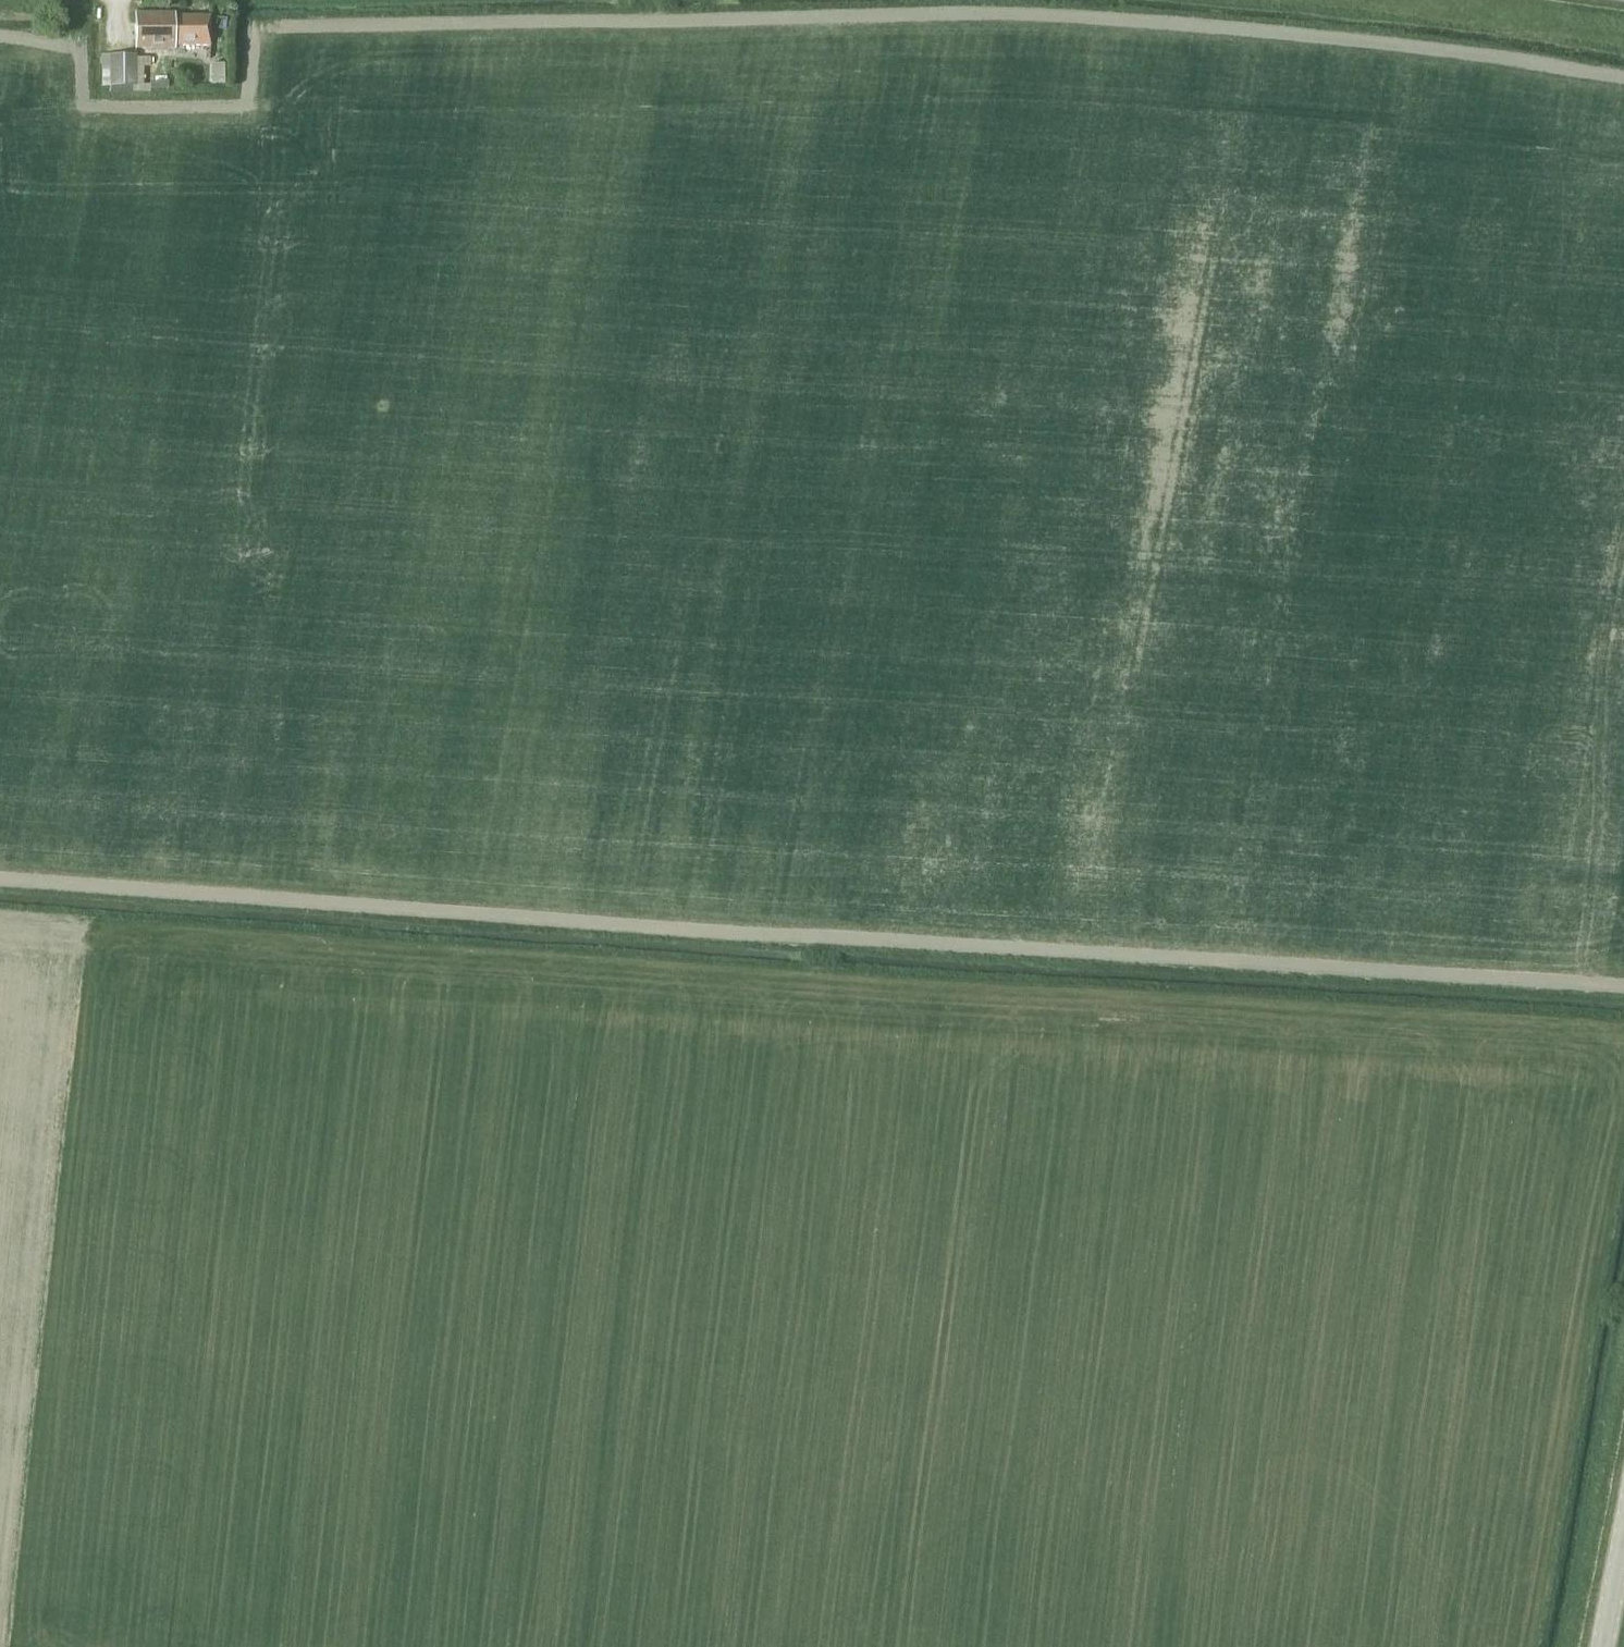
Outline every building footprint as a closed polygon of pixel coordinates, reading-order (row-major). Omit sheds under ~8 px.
[(174,46),(209,45),(208,17),(175,17),(175,14),(135,15),(135,49),(175,49),(174,46)] [(109,87),(133,86),(136,86),(136,58),(136,54),(108,55),(109,87)] [(224,84),(223,64),(210,65),(211,85),(224,84)]
